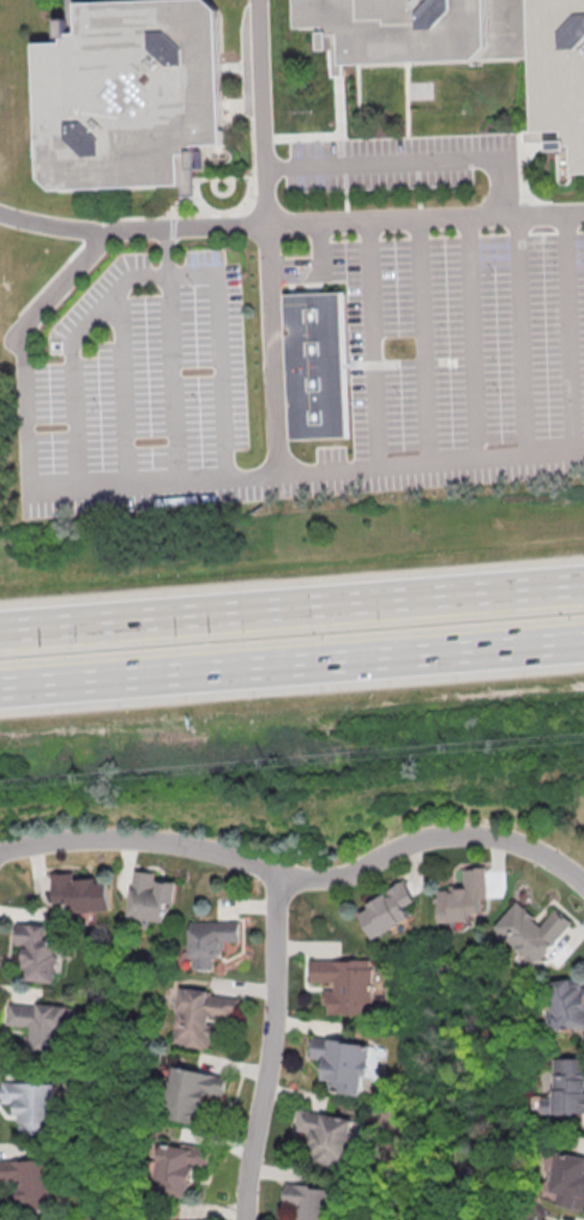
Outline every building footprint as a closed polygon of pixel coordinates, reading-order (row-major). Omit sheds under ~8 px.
[(227,145),(223,145),(223,152),(228,152),(230,152),(231,157),(231,161),(228,163),(204,164),(204,169),(195,170),(194,197),(183,197),(183,187),(55,192),(42,181),(36,44),(65,43),(64,38),(60,38),(59,20),(68,19),(70,35),(80,35),(79,4),(206,0),(219,12),(227,145)] [(299,31),(297,0),(583,0),(583,174),(578,174),(577,146),(573,146),(573,150),(554,151),(553,143),(525,144),(524,133),(536,132),(534,58),(347,66),(348,77),(336,77),(335,53),(325,54),(325,34),(330,34),(330,30),(299,31)] [(288,438),(347,437),(342,292),(284,294),(288,438)] [(438,921),(469,921),(469,914),(480,913),(479,898),(486,897),(485,867),(463,867),(463,884),(449,884),(449,889),(437,890),(438,921)] [(175,903),(177,881),(154,880),(154,871),(131,870),(129,918),(166,920),(167,902),(175,903)] [(109,910),(108,881),(94,882),(94,877),(73,878),(72,871),(51,872),(52,902),(68,901),(68,912),(109,910)] [(371,937),(410,919),(403,905),(414,900),(406,884),(357,907),(371,937)] [(492,927),(534,964),(572,923),(556,908),(541,924),(516,901),(492,927)] [(239,921),(189,921),(190,969),(213,968),(212,957),(221,957),(221,941),(239,941),(239,921)] [(24,945),(22,980),(56,981),(57,937),(45,937),(46,924),(16,923),(15,944),(24,945)] [(372,959),(309,959),(309,981),(333,981),(333,989),(324,989),(324,1013),(372,1013),(372,959)] [(554,1027),(583,1027),(583,979),(554,979),(554,1027)] [(171,1044),(208,1048),(212,1016),(233,1018),(236,995),(178,988),(171,1044)] [(8,1001),(6,1025),(26,1027),(24,1047),(60,1051),(65,1007),(8,1001)] [(369,1044),(313,1037),(310,1058),(326,1060),(322,1089),(362,1094),(369,1044)] [(554,1097),(542,1097),(542,1112),(583,1113),(583,1057),(554,1057),(554,1097)] [(201,1095),(223,1096),(224,1073),(169,1070),(167,1119),(199,1121),(201,1095)] [(1,1081),(0,1097),(0,1101),(18,1102),(16,1133),(52,1134),(55,1084),(1,1081)] [(161,1141),(150,1187),(187,1197),(194,1164),(205,1167),(209,1153),(161,1141)] [(556,1152),(551,1192),(560,1193),(558,1206),(583,1210),(583,1156),(556,1152)] [(17,1184),(18,1208),(55,1207),(53,1159),(0,1161),(0,1184),(17,1184)] [(295,1204),(294,1219),(328,1219),(329,1186),(284,1185),(283,1204),(295,1204)]
